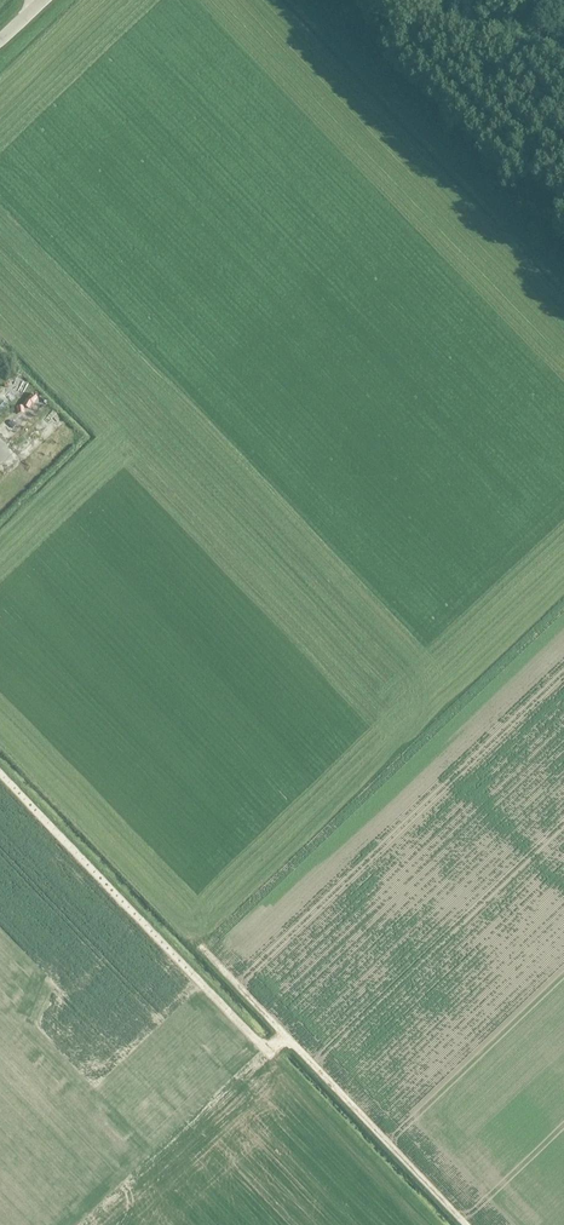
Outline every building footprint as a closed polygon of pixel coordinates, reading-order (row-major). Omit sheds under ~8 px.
[(25,400),(35,410),(45,400),(35,390),(25,400)] [(44,421),(55,410),(48,403),(37,414),(44,421)] [(9,485),(4,479),(0,482),(0,493),(9,485)]
